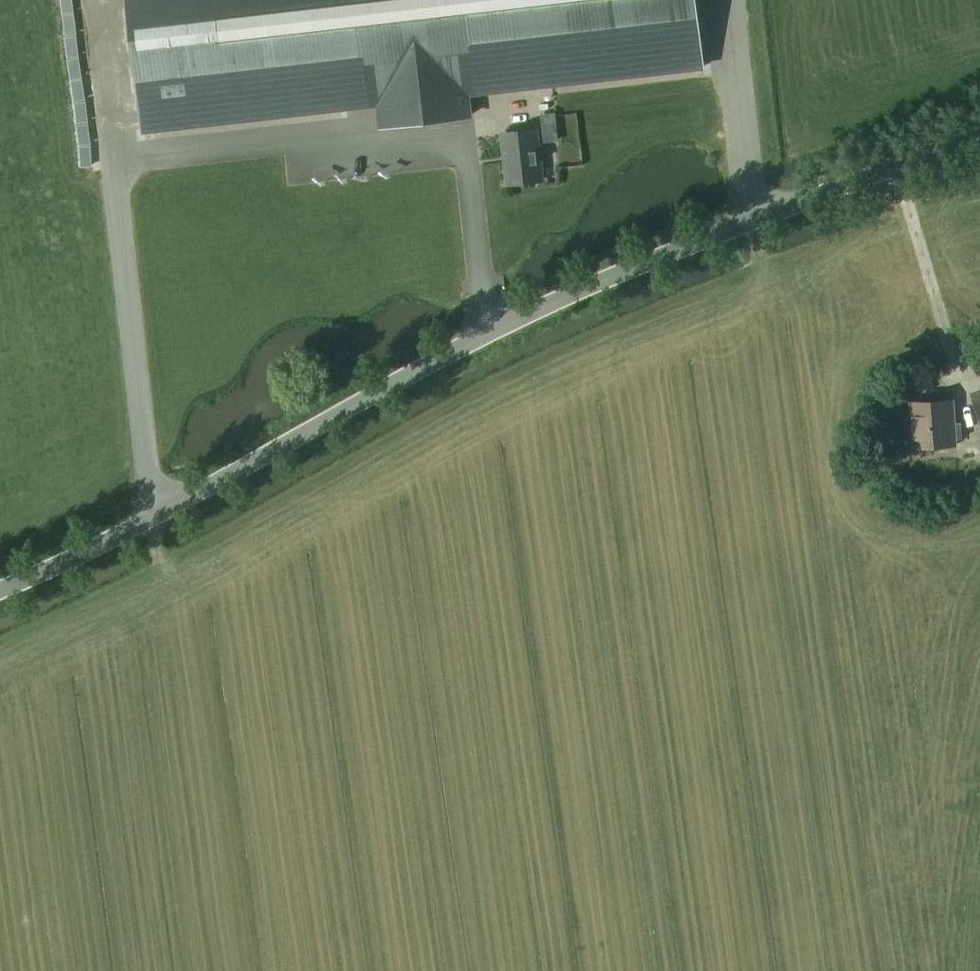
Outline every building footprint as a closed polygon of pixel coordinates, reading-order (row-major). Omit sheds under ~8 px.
[(63,65),(77,64),(73,0),(59,0),(63,65)] [(145,130),(383,103),(386,125),(467,116),(465,94),(692,68),(686,0),(130,0),(145,130)] [(536,130),(502,134),(508,184),(542,180),(536,130)] [(971,392),(979,423),(979,389),(971,392)] [(914,448),(928,447),(932,449),(941,449),(944,446),(956,445),(955,439),(962,439),(962,422),(954,423),(953,401),(911,403),(914,448)]
